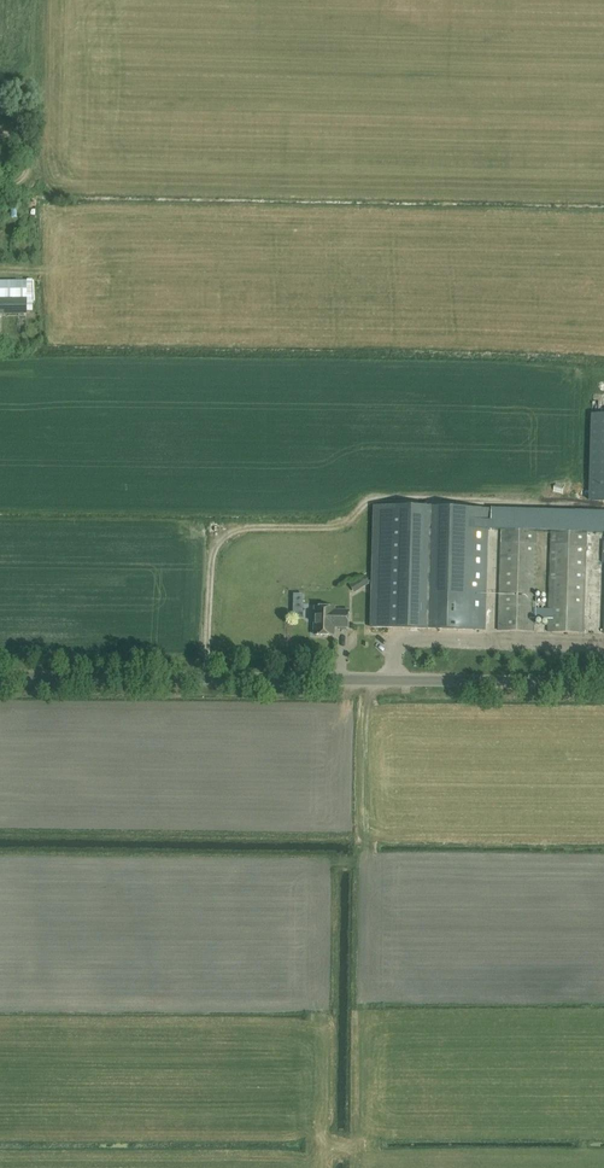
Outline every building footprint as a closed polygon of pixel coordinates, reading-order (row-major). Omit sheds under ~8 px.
[(0,281),(0,314),(28,313),(27,281),(0,281)] [(371,627),(421,628),(446,629),(485,630),(488,530),(502,530),(538,532),(552,532),(587,533),(603,534),(603,512),(491,509),(491,521),(488,521),(488,509),(374,506),(371,627)] [(534,632),(538,532),(502,530),(499,631),(534,632)] [(552,532),(548,632),(584,634),(587,533),(552,532)] [(348,627),(349,612),(334,611),(334,608),(315,608),(314,635),(333,636),(333,627),(348,627)]
